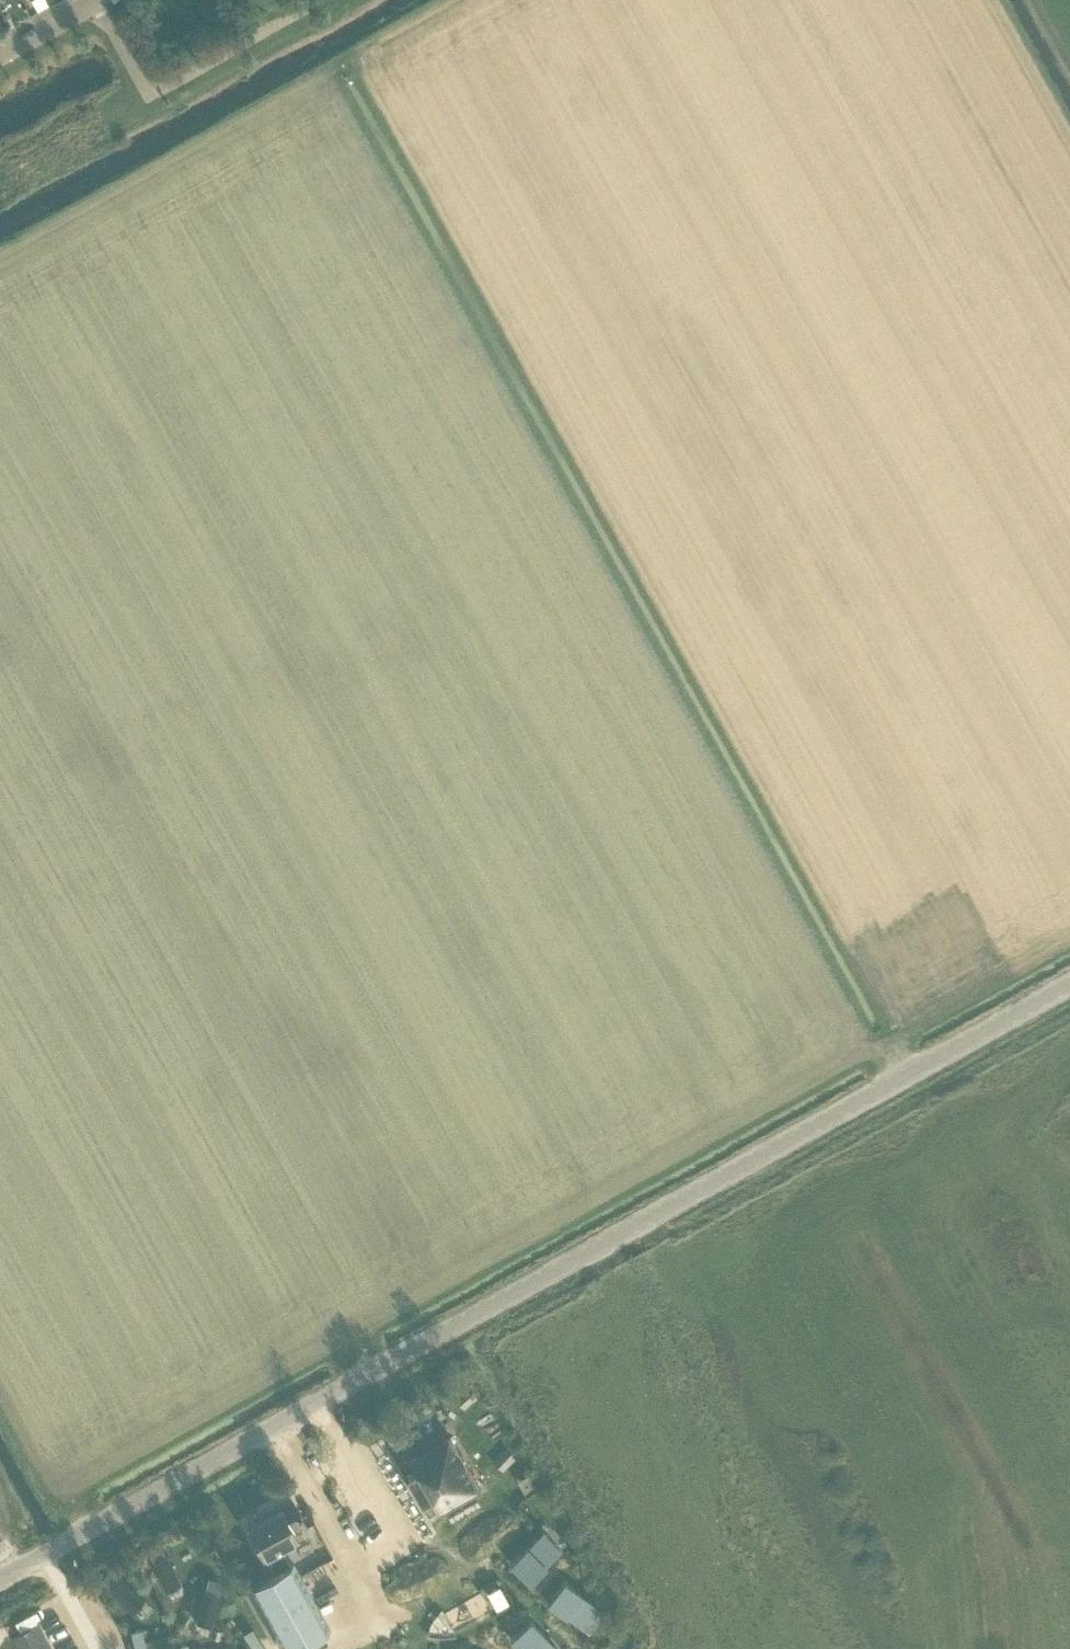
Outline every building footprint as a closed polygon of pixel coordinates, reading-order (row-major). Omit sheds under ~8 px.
[(415,1472),(406,1478),(422,1506),(432,1500),(440,1514),(481,1491),(450,1436),(444,1439),(443,1437),(415,1453),(416,1455),(408,1459),(415,1472)] [(281,1509),(248,1527),(264,1554),(265,1554),(275,1573),(291,1565),(280,1545),(297,1536),(296,1534),(307,1527),(302,1518),(303,1517),(301,1513),(300,1514),(297,1509),(292,1500),(279,1507),(281,1509)] [(248,1592),(273,1638),(277,1636),(278,1636),(285,1648),(290,1648),(329,1627),(320,1610),(318,1611),(309,1595),(311,1594),(304,1582),(302,1583),(292,1564),(291,1565),(275,1573),(253,1586),(254,1589),(248,1592)] [(584,1577),(555,1590),(572,1622),(600,1610),(584,1577)] [(12,1638),(19,1648),(53,1648),(38,1623),(12,1638)] [(532,1648),(582,1648),(586,1635),(538,1625),(532,1648)]
